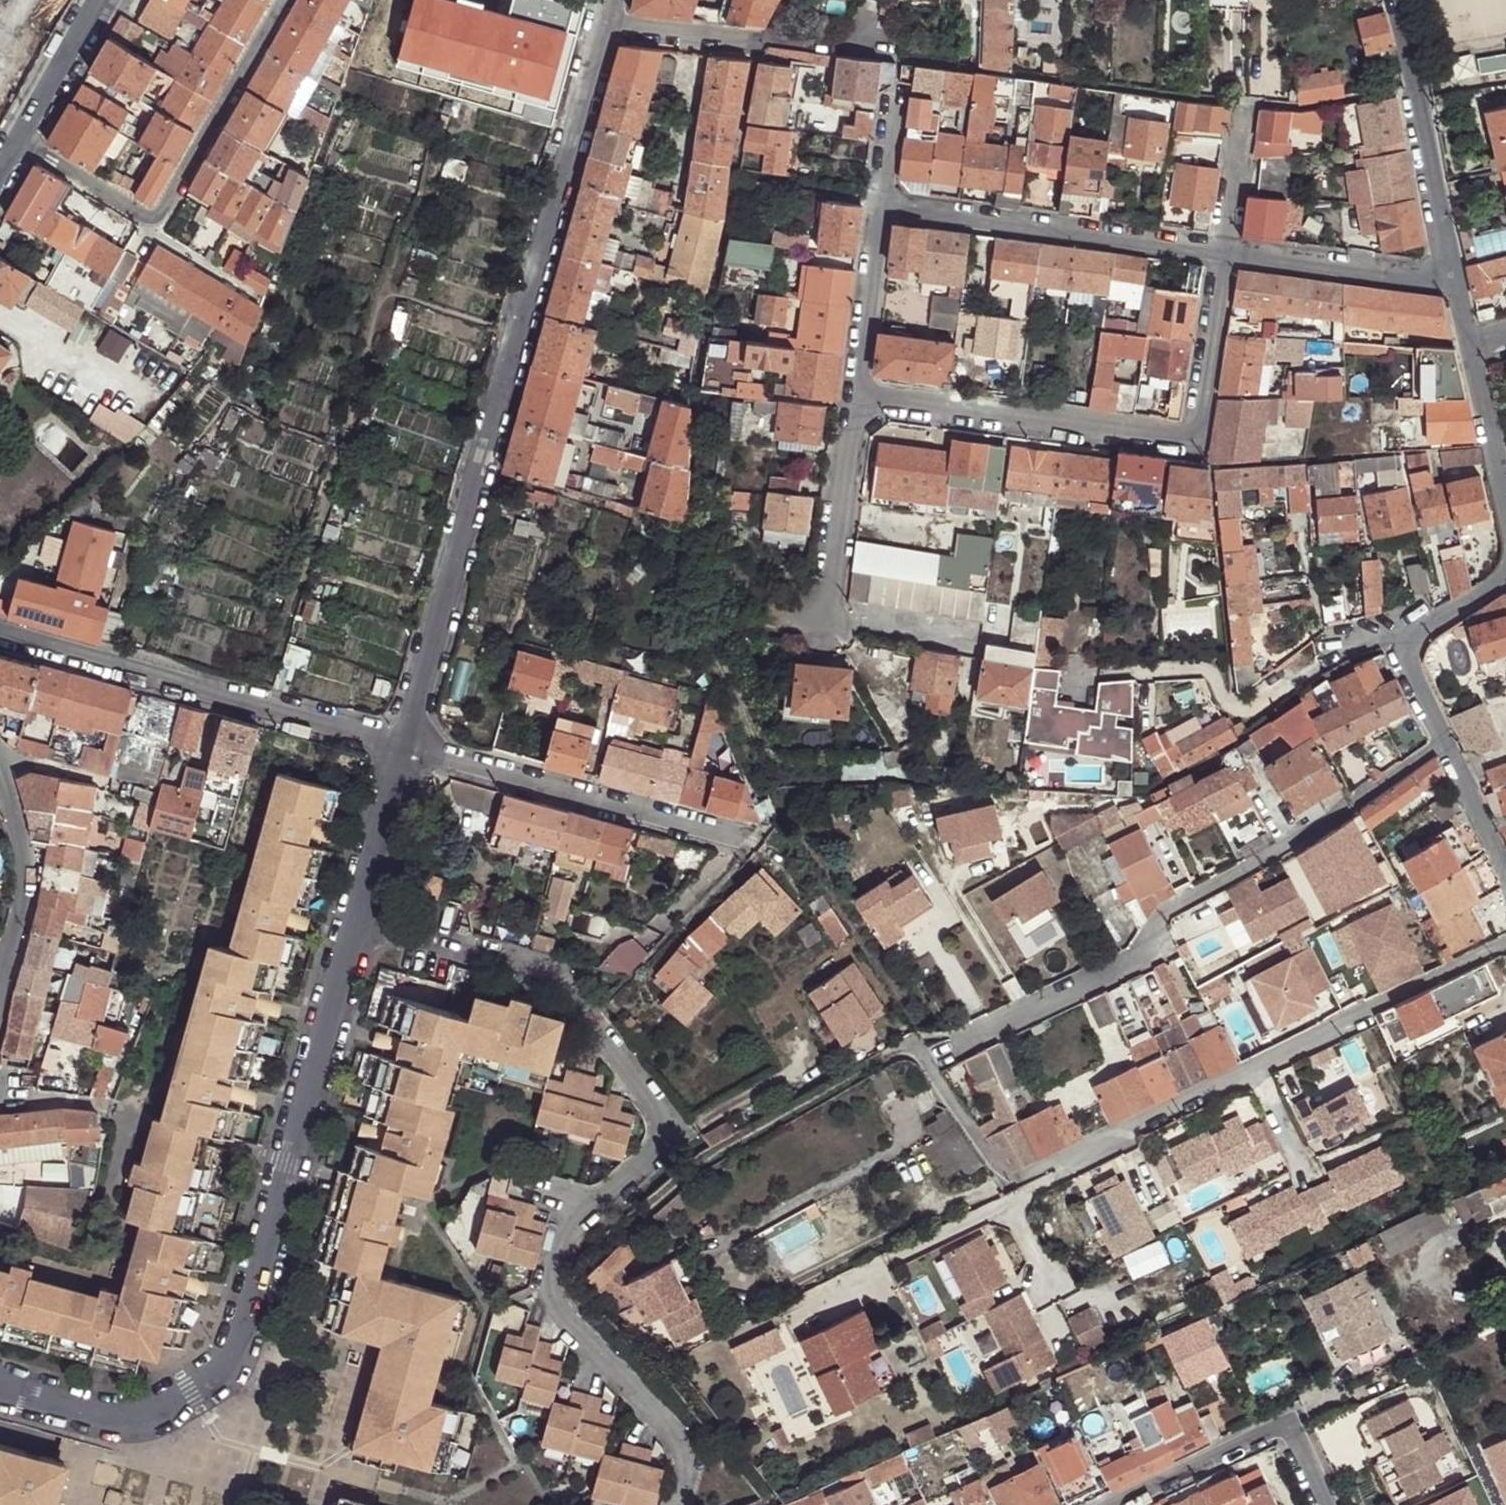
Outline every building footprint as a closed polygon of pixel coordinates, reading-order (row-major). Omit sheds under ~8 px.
[(170,0),(150,0),(139,18),(172,37),(183,18),(187,10),(184,8),(170,0)] [(184,8),(189,0),(170,0),(184,8)] [(270,0),(226,0),(225,3),(258,22),(270,0)] [(298,1),(335,22),(341,13),(348,0),(299,0),(298,1)] [(373,0),(355,0),(370,8),(373,0)] [(697,0),(634,0),(631,11),(692,19),(697,0)] [(776,2),(768,0),(734,0),(731,12),(728,24),(763,28),(776,2)] [(1012,72),(1012,63),(1014,0),(987,0),(985,68),(1012,72)] [(326,39),(335,22),(298,1),(282,28),(320,49),(326,39)] [(217,16),(212,24),(245,43),(258,22),(225,3),(217,16)] [(1269,21),(1282,19),(1279,6),(1279,4),(1267,7),(1269,21)] [(201,9),(198,16),(202,19),(206,12),(201,9)] [(708,21),(728,24),(731,12),(709,9),(708,21)] [(198,16),(187,10),(183,18),(206,31),(211,23),(202,19),(198,16)] [(206,12),(202,19),(211,23),(212,24),(217,16),(206,11),(206,12)] [(360,35),(364,25),(341,13),(335,22),(345,27),(360,35)] [(1394,49),(1386,15),(1358,23),(1366,56),(1394,49)] [(336,44),(345,27),(335,22),(326,39),(336,44)] [(206,31),(192,54),(227,73),(245,43),(212,24),(211,23),(206,31)] [(304,76),(320,49),(282,28),(267,55),(304,76)] [(108,38),(90,70),(137,98),(156,66),(154,65),(154,64),(108,38)] [(320,49),(331,56),(337,46),(336,44),(326,39),(320,49)] [(180,47),(174,44),(169,54),(162,50),(154,64),(154,65),(156,66),(178,79),(213,99),(227,73),(192,54),(180,47)] [(349,65),(352,60),(346,57),(340,53),(342,48),(337,46),(331,56),(343,62),(349,65)] [(622,46),(584,183),(619,192),(624,194),(628,174),(654,81),(660,57),(662,50),(622,46)] [(768,47),(764,57),(811,63),(811,64),(831,66),(832,55),(768,47)] [(290,99),(304,76),(267,55),(248,88),(284,110),(290,99)] [(749,61),(711,56),(686,211),(723,221),(731,158),(749,61)] [(882,62),(839,56),(834,96),(877,102),(882,62)] [(660,57),(654,81),(672,85),(677,65),(673,60),(660,57)] [(1462,66),(1471,64),(1470,58),(1460,60),(1462,66)] [(1463,72),(1462,66),(1460,60),(1452,63),(1455,74),(1463,72)] [(340,68),(346,72),(347,70),(349,65),(343,62),(340,68)] [(791,66),(761,62),(749,121),(780,125),(791,66)] [(901,64),(895,63),(893,81),(900,82),(901,64)] [(1012,72),(1064,79),(1064,70),(1012,63),(1012,72)] [(1474,75),(1471,64),(1462,66),(1463,72),(1465,77),(1474,75)] [(947,70),(917,66),(914,85),(912,97),(934,99),(942,100),(947,70)] [(975,75),(947,70),(942,100),(942,101),(965,104),(970,105),(971,103),(975,75)] [(1300,105),(1343,99),(1339,73),(1295,81),(1300,105)] [(314,82),(338,95),(341,87),(318,75),(314,82)] [(995,77),(975,75),(971,103),(985,105),(991,106),(992,97),(995,77)] [(1015,80),(995,77),(992,97),(1010,99),(1013,99),(1015,80)] [(178,79),(159,111),(194,131),(213,99),(178,79)] [(82,85),(72,102),(116,129),(118,130),(124,121),(128,113),(129,112),(82,85)] [(1076,88),(1051,85),(1049,98),(1075,101),(1076,88)] [(270,135),(284,110),(248,88),(225,128),(262,149),(270,135)] [(1083,89),(1076,88),(1075,101),(1073,111),(1072,122),(1078,122),(1083,89)] [(1500,169),(1505,167),(1505,93),(1485,99),(1488,111),(1486,112),(1500,169)] [(455,99),(439,95),(434,109),(450,115),(455,99)] [(931,119),(931,113),(934,99),(912,97),(908,127),(929,130),(931,119)] [(1010,99),(992,97),(991,106),(994,110),(1008,112),(1010,99)] [(159,111),(137,98),(134,103),(156,116),(159,111)] [(1397,98),(1359,104),(1360,112),(1367,149),(1405,142),(1397,98)] [(284,110),(300,119),(303,115),(308,117),(310,114),(300,108),(301,105),(290,99),(284,110)] [(481,107),(459,100),(455,118),(463,119),(462,128),(475,131),(481,107)] [(48,143),(93,170),(116,129),(72,102),(48,143)] [(1122,103),(1116,102),(1114,116),(1120,118),(1122,103)] [(985,105),(971,103),(970,105),(967,139),(977,141),(981,142),(984,121),(985,105)] [(1227,108),(1179,103),(1173,139),(1193,142),(1194,130),(1223,133),(1227,108)] [(967,139),(970,105),(965,104),(960,138),(967,139)] [(1359,104),(1349,106),(1350,113),(1360,112),(1359,104)] [(994,110),(991,106),(985,105),(984,121),(993,122),(994,110)] [(1034,143),(1029,143),(1028,147),(1026,164),(1065,170),(1072,124),(1072,122),(1073,111),(1039,106),(1034,143)] [(847,125),(845,138),(871,141),(875,112),(859,110),(857,126),(847,125)] [(158,155),(175,164),(194,131),(159,111),(156,116),(146,134),(140,144),(158,155)] [(1029,143),(1032,113),(1021,111),(1019,128),(1020,129),(1020,137),(1014,145),(1028,147),(1029,143)] [(1262,111),(1258,142),(1286,146),(1289,121),(1291,113),(1262,111)] [(135,118),(128,113),(124,121),(131,125),(135,118)] [(314,128),(324,134),(328,124),(310,114),(308,117),(305,122),(310,125),(314,128)] [(1120,118),(1114,116),(1112,123),(1110,142),(1107,164),(1124,166),(1125,156),(1162,162),(1168,125),(1120,118)] [(938,131),(940,120),(931,119),(929,130),(938,131)] [(124,121),(118,130),(140,144),(146,134),(131,125),(124,121)] [(1299,121),(1289,121),(1286,146),(1296,143),(1299,121)] [(1110,142),(1112,123),(1104,122),(1101,141),(1110,142)] [(1088,127),(1072,124),(1065,170),(1059,213),(1098,218),(1102,193),(1102,191),(1107,164),(1110,142),(1101,141),(1086,140),(1088,127)] [(792,131),(749,125),(746,139),(768,142),(790,145),(792,131)] [(243,180),(262,149),(225,128),(207,158),(230,173),(243,180)] [(311,136),(321,142),(324,134),(314,128),(312,132),(311,136)] [(1221,145),(1223,133),(1194,130),(1193,142),(1221,145)] [(960,138),(938,135),(937,142),(935,158),(964,161),(966,144),(967,139),(960,138)] [(935,158),(937,142),(907,138),(901,179),(931,182),(935,158)] [(790,145),(768,142),(764,173),(785,175),(790,145)] [(1258,142),(1254,158),(1263,158),(1284,157),(1286,146),(1258,142)] [(1407,153),(1405,142),(1367,149),(1362,150),(1364,160),(1367,159),(1407,153)] [(291,166),(308,176),(314,160),(285,144),(277,159),(287,164),(291,166)] [(966,144),(964,161),(961,186),(998,191),(1005,192),(1012,145),(1010,145),(1009,149),(976,145),(966,144)] [(1026,164),(1028,147),(1014,145),(1012,145),(1005,192),(1016,194),(1022,194),(1026,164)] [(1284,157),(1292,156),(1291,148),(1286,146),(1284,157)] [(249,183),(267,153),(262,149),(243,180),(249,183)] [(1353,161),(1352,152),(1330,153),(1324,153),(1323,154),(1323,162),(1353,161)] [(1415,199),(1407,153),(1367,159),(1368,169),(1371,189),(1374,206),(1376,205),(1415,199)] [(446,154),(441,173),(453,176),(459,158),(446,154)] [(1208,154),(1206,169),(1218,171),(1220,156),(1208,154)] [(152,204),(175,164),(158,155),(140,186),(136,195),(152,204)] [(1288,200),(1294,156),(1292,156),(1284,157),(1263,158),(1256,198),(1271,199),(1286,200),(1288,200)] [(213,201),(230,173),(207,158),(190,187),(213,201)] [(964,161),(935,158),(931,182),(961,186),(964,161)] [(1360,171),(1368,169),(1367,159),(1364,160),(1359,161),(1360,171)] [(1178,165),(1168,163),(1167,171),(1177,173),(1178,165)] [(7,214),(21,223),(66,250),(109,276),(124,251),(92,231),(56,209),(71,185),(36,164),(7,214)] [(1206,169),(1178,165),(1177,173),(1173,204),(1197,208),(1195,221),(1210,225),(1218,171),(1206,169)] [(277,200),(295,210),(308,176),(291,166),(289,171),(284,183),(277,200)] [(107,178),(126,190),(130,180),(111,169),(107,178)] [(1357,204),(1374,206),(1371,189),(1368,169),(1360,171),(1349,173),(1351,205),(1357,204)] [(259,171),(256,176),(267,182),(270,177),(259,171)] [(236,214),(252,185),(249,183),(243,180),(230,173),(213,201),(236,214)] [(630,196),(670,207),(673,193),(654,187),(655,182),(628,174),(624,194),(630,196)] [(739,178),(738,187),(770,191),(770,192),(778,193),(779,183),(739,178)] [(930,195),(931,182),(901,179),(901,180),(910,192),(930,195)] [(126,190),(136,195),(140,186),(130,180),(126,190)] [(274,199),(277,200),(284,183),(279,182),(272,198),(274,199)] [(619,192),(584,183),(575,216),(609,225),(619,192)] [(258,227),(274,199),(272,198),(252,185),(236,214),(258,227)] [(1020,207),(1022,194),(1016,194),(1005,192),(998,191),(996,204),(1004,205),(1020,207)] [(1112,193),(1102,191),(1102,193),(1098,218),(1112,219),(1114,200),(1111,199),(1112,193)] [(667,217),(670,207),(630,196),(627,206),(667,217)] [(1291,196),(1285,223),(1296,226),(1303,199),(1291,196)] [(1286,200),(1271,199),(1256,198),(1249,197),(1243,238),(1281,242),(1286,200)] [(258,227),(284,242),(295,210),(277,200),(274,199),(258,227)] [(827,199),(821,251),(856,256),(863,205),(827,199)] [(236,214),(213,201),(208,211),(208,212),(214,216),(225,223),(229,225),(229,224),(236,214)] [(1424,245),(1415,201),(1377,209),(1381,234),(1385,252),(1424,245)] [(1377,209),(1376,205),(1374,206),(1357,204),(1363,237),(1381,234),(1377,209)] [(139,226),(106,206),(92,231),(124,251),(135,232),(139,226)] [(202,223),(208,212),(202,208),(196,219),(202,223)] [(706,292),(723,221),(686,211),(668,281),(706,292)] [(214,216),(208,212),(202,223),(209,226),(214,216)] [(430,216),(422,214),(420,213),(415,234),(425,236),(430,216)] [(258,227),(236,214),(229,224),(253,238),(258,227)] [(575,216),(572,228),(606,237),(609,225),(575,216)] [(1208,232),(1210,225),(1195,221),(1193,231),(1208,232)] [(909,268),(921,269),(926,229),(895,225),(891,264),(909,268)] [(258,241),(279,253),(284,242),(258,227),(253,238),(258,241)] [(565,253),(599,262),(601,256),(606,237),(572,228),(565,253)] [(929,270),(964,275),(970,235),(926,229),(921,269),(929,270)] [(778,230),(775,244),(809,249),(810,240),(804,239),(805,234),(778,230)] [(258,241),(253,238),(251,241),(248,246),(243,255),(248,258),(258,241)] [(775,244),(729,238),(726,260),(772,267),(775,244)] [(990,278),(1035,284),(1040,244),(996,239),(990,278)] [(1076,249),(1040,244),(1035,284),(1070,289),(1076,249)] [(138,278),(164,294),(183,261),(157,246),(138,278)] [(1070,289),(1108,293),(1110,279),(1114,256),(1114,255),(1076,249),(1070,289)] [(66,250),(47,285),(59,292),(82,306),(95,313),(97,309),(92,306),(109,276),(66,250)] [(611,266),(630,271),(633,261),(635,255),(616,250),(613,260),(611,266)] [(137,259),(124,251),(109,276),(118,282),(122,284),(137,259)] [(239,262),(242,257),(235,253),(229,265),(235,269),(239,262)] [(581,324),(599,262),(565,253),(555,287),(547,316),(581,324)] [(1474,297),(1495,293),(1495,292),(1502,290),(1499,279),(1505,277),(1505,255),(1467,265),(1474,297)] [(11,305),(17,298),(30,275),(0,256),(0,299),(11,305)] [(599,262),(611,266),(613,260),(601,256),(599,262)] [(633,272),(652,276),(656,261),(637,256),(636,262),(633,272)] [(1110,279),(1145,283),(1148,261),(1114,256),(1110,279)] [(137,259),(122,284),(127,287),(141,262),(137,259)] [(164,294),(191,309),(210,277),(183,261),(164,294)] [(244,265),(239,262),(235,269),(233,274),(238,277),(244,265)] [(811,264),(806,299),(850,305),(854,271),(811,264)] [(891,264),(889,277),(907,280),(909,268),(891,264)] [(238,277),(264,293),(270,280),(244,265),(238,277)] [(1203,267),(1189,265),(1185,291),(1199,293),(1203,267)] [(920,282),(928,282),(929,270),(921,269),(920,282)] [(951,286),(963,286),(964,275),(929,270),(928,282),(933,283),(951,286)] [(1251,309),(1278,312),(1279,277),(1238,271),(1233,306),(1251,309)] [(47,285),(30,275),(17,298),(45,316),(59,292),(47,285)] [(191,309),(216,325),(236,292),(210,277),(191,309)] [(1345,320),(1344,286),(1279,277),(1278,312),(1336,320),(1345,320)] [(138,302),(154,312),(164,294),(138,278),(133,287),(141,292),(136,301),(138,302)] [(1018,291),(1034,293),(1035,284),(990,278),(989,289),(1018,293),(1018,291)] [(1139,307),(1145,283),(1110,279),(1108,293),(1107,299),(1131,301),(1132,305),(1139,307)] [(928,329),(958,334),(960,312),(963,289),(963,286),(951,286),(950,301),(932,298),(928,329)] [(1192,342),(1199,293),(1185,291),(1146,286),(1138,329),(1136,336),(1146,337),(1154,338),(1192,342)] [(1443,299),(1344,286),(1345,320),(1345,323),(1444,337),(1452,338),(1443,299)] [(131,289),(125,301),(135,306),(138,302),(136,301),(141,292),(133,287),(131,289)] [(963,289),(960,312),(976,315),(979,290),(963,289)] [(1021,321),(1030,322),(1032,310),(1034,294),(1034,293),(1018,291),(1018,293),(1014,320),(1021,321)] [(82,306),(59,292),(45,316),(68,330),(82,306)] [(260,306),(259,306),(236,292),(216,325),(232,334),(246,342),(260,306)] [(154,312),(180,328),(186,318),(191,309),(164,294),(154,312)] [(787,297),(766,294),(762,323),(783,327),(786,305),(787,297)] [(1034,294),(1032,310),(1042,311),(1044,296),(1034,294)] [(806,299),(787,297),(786,305),(805,308),(806,299)] [(850,305),(806,299),(805,308),(801,337),(800,344),(844,350),(850,305)] [(111,302),(102,318),(111,324),(121,307),(111,302)] [(1065,323),(1067,310),(1066,309),(1065,304),(1059,305),(1056,322),(1065,323)] [(50,357),(152,417),(190,371),(165,355),(111,324),(102,318),(95,313),(82,306),(68,330),(50,357)] [(1480,322),(1496,318),(1494,308),(1478,312),(1480,322)] [(208,333),(212,334),(216,325),(191,309),(186,318),(192,322),(208,333)] [(1267,337),(1276,338),(1277,329),(1278,312),(1251,309),(1249,323),(1231,320),(1228,335),(1267,337)] [(958,334),(956,343),(970,345),(973,324),(978,325),(975,354),(1016,360),(1021,321),(1014,320),(976,315),(960,312),(958,334)] [(1087,337),(1101,340),(1102,332),(1104,320),(1105,315),(1092,313),(1089,333),(1088,333),(1087,337)] [(281,318),(268,314),(256,347),(269,352),(271,347),(272,347),(279,328),(278,328),(281,318)] [(583,377),(596,328),(581,324),(547,316),(534,364),(583,377)] [(180,328),(178,333),(183,336),(192,322),(186,318),(180,328)] [(1104,320),(1102,332),(1128,335),(1129,323),(1104,320)] [(1337,342),(1345,343),(1345,335),(1345,323),(1345,320),(1336,320),(1336,333),(1336,334),(1337,342)] [(208,333),(192,322),(183,336),(199,345),(204,341),(208,333)] [(216,325),(212,334),(214,335),(215,336),(227,343),(232,334),(216,325)] [(1307,340),(1319,341),(1319,332),(1277,329),(1276,338),(1307,340)] [(1142,361),(1146,337),(1136,336),(1131,336),(1128,335),(1102,332),(1101,340),(1098,355),(1142,361)] [(770,333),(768,344),(784,346),(789,346),(790,336),(770,333)] [(227,343),(243,352),(246,342),(232,334),(227,343)] [(944,381),(950,382),(956,345),(882,335),(876,372),(944,381)] [(1261,368),(1267,337),(1228,335),(1224,365),(1261,368)] [(1345,343),(1365,344),(1366,337),(1345,335),(1345,343)] [(215,336),(209,349),(240,362),(243,352),(227,343),(215,336)] [(710,336),(701,391),(734,396),(737,396),(738,382),(740,383),(740,379),(734,378),(735,370),(744,372),(745,362),(736,361),(739,340),(710,336)] [(790,336),(789,346),(795,348),(799,348),(800,344),(801,337),(790,336)] [(1303,365),(1307,340),(1276,338),(1267,337),(1261,368),(1271,368),(1271,366),(1273,366),(1274,361),(1293,361),(1293,365),(1303,365)] [(1185,381),(1192,342),(1154,338),(1148,376),(1185,381)] [(685,353),(696,356),(698,342),(687,340),(685,353)] [(748,341),(739,340),(736,361),(745,362),(748,341)] [(768,344),(748,341),(745,362),(781,367),(784,346),(768,344)] [(1345,353),(1345,343),(1337,342),(1331,342),(1331,366),(1346,366),(1345,353)] [(0,343),(0,364),(10,350),(0,343)] [(1389,356),(1390,345),(1365,344),(1345,343),(1345,353),(1389,356)] [(800,344),(799,348),(843,355),(844,350),(800,344)] [(789,346),(784,346),(781,367),(792,368),(795,348),(789,346)] [(681,360),(683,353),(662,347),(660,355),(681,360)] [(799,348),(795,348),(792,368),(790,385),(789,395),(837,401),(843,355),(799,348)] [(1458,364),(1455,350),(1422,348),(1421,363),(1458,364)] [(693,369),(696,356),(685,353),(683,353),(681,360),(680,365),(693,369)] [(1014,371),(1016,360),(975,354),(973,366),(1014,371)] [(257,368),(246,360),(236,375),(248,382),(257,368)] [(1090,409),(1109,411),(1111,388),(1115,366),(1097,363),(1090,409)] [(1466,399),(1458,364),(1421,363),(1422,393),(1422,399),(1429,399),(1466,399)] [(567,435),(583,377),(534,364),(518,422),(567,435)] [(1260,373),(1261,368),(1224,365),(1219,396),(1256,395),(1260,373)] [(1126,390),(1137,392),(1140,368),(1131,367),(1126,390)] [(750,373),(744,372),(735,370),(734,378),(740,379),(749,380),(750,373)] [(1260,373),(1256,395),(1267,395),(1271,373),(1260,373)] [(1297,373),(1297,394),(1314,394),(1315,377),(1314,373),(1297,373)] [(1315,400),(1342,400),(1342,376),(1315,377),(1314,394),(1315,400)] [(738,382),(737,396),(756,399),(768,400),(769,394),(767,386),(740,383),(738,382)] [(789,395),(790,385),(778,383),(776,393),(789,395)] [(638,411),(642,393),(610,385),(606,402),(638,411)] [(1155,388),(1140,385),(1137,406),(1151,408),(1155,388)] [(1109,411),(1115,412),(1118,389),(1111,388),(1109,411)] [(1115,412),(1134,415),(1137,392),(1126,390),(1119,389),(1118,389),(1115,412)] [(1180,421),(1184,391),(1172,390),(1168,419),(1180,421)] [(688,468),(690,406),(665,399),(649,457),(655,459),(688,468)] [(768,400),(756,399),(755,410),(767,411),(769,401),(768,400)] [(1417,405),(1416,399),(1406,400),(1403,400),(1403,411),(1417,411),(1417,405)] [(1475,439),(1466,399),(1429,399),(1429,406),(1430,442),(1475,439)] [(1265,422),(1268,400),(1219,400),(1209,465),(1209,466),(1211,466),(1258,463),(1265,422)] [(1286,409),(1287,400),(1283,400),(1278,400),(1268,400),(1265,422),(1275,423),(1277,408),(1286,409)] [(1307,429),(1311,400),(1297,400),(1288,400),(1287,400),(1286,409),(1282,428),(1307,429)] [(730,439),(742,440),(745,402),(734,401),(730,439)] [(782,402),(769,401),(767,411),(781,413),(782,402)] [(100,402),(90,419),(104,428),(114,412),(100,402)] [(823,408),(782,402),(781,413),(777,437),(781,438),(820,443),(823,408)] [(104,428),(90,419),(86,425),(101,434),(104,428)] [(553,484),(567,435),(518,422),(505,470),(553,484)] [(583,439),(596,443),(600,428),(587,425),(583,439)] [(596,443),(624,451),(628,436),(600,428),(596,443)] [(1368,432),(1367,456),(1380,455),(1382,431),(1368,432)] [(820,443),(781,438),(779,449),(802,452),(803,449),(819,451),(820,443)] [(950,484),(1001,490),(1006,449),(955,442),(953,456),(950,484)] [(623,464),(626,451),(624,451),(596,443),(591,459),(622,467),(623,464)] [(949,484),(950,484),(953,456),(881,446),(874,495),(947,504),(949,484)] [(221,457),(204,450),(196,469),(211,477),(221,457)] [(1057,498),(1063,456),(1012,450),(1007,491),(1049,497),(1057,498)] [(1452,454),(1442,457),(1444,469),(1487,467),(1483,450),(1452,454)] [(629,466),(632,453),(626,451),(623,464),(629,466)] [(1166,460),(1119,454),(1118,463),(1113,496),(1160,502),(1166,460)] [(1118,463),(1063,456),(1057,498),(1091,502),(1111,505),(1113,496),(1118,463)] [(1401,456),(1353,460),(1354,462),(1362,461),(1363,473),(1403,470),(1401,456)] [(685,520),(688,468),(655,459),(642,508),(685,520)] [(1407,463),(1410,475),(1431,471),(1428,459),(1407,463)] [(1209,465),(1171,460),(1171,465),(1211,471),(1211,466),(1209,466),(1209,465)] [(1362,461),(1354,462),(1354,474),(1363,473),(1362,461)] [(1307,465),(1308,483),(1337,480),(1355,479),(1354,474),(1354,462),(1307,465)] [(1165,502),(1165,505),(1180,507),(1213,511),(1211,471),(1171,465),(1165,502)] [(1267,487),(1308,484),(1308,483),(1307,465),(1265,468),(1267,487)] [(1267,487),(1265,468),(1217,472),(1218,491),(1227,490),(1267,487)] [(1456,521),(1448,485),(1435,488),(1431,471),(1410,475),(1421,527),(1456,521)] [(562,486),(581,492),(585,477),(566,472),(562,486)] [(581,492),(615,501),(619,486),(585,477),(581,492)] [(772,477),(770,491),(800,496),(802,481),(772,477)] [(1480,478),(1448,485),(1456,521),(1457,525),(1490,517),(1480,478)] [(1356,497),(1355,479),(1337,480),(1338,497),(1356,497)] [(969,506),(997,510),(1001,490),(950,484),(949,484),(947,504),(952,504),(969,506)] [(519,489),(517,496),(528,500),(530,492),(519,489)] [(1416,528),(1407,489),(1365,497),(1374,537),(1416,528)] [(1227,490),(1218,491),(1220,520),(1230,519),(1229,502),(1227,502),(1227,490)] [(725,494),(724,507),(733,508),(732,523),(750,524),(753,492),(735,491),(735,495),(725,494)] [(800,496),(770,491),(766,526),(808,531),(812,497),(800,496)] [(1006,500),(1047,506),(1048,506),(1049,497),(1007,491),(1006,500)] [(1298,512),(1310,511),(1308,493),(1297,494),(1298,512)] [(1160,502),(1113,496),(1111,505),(1111,509),(1158,515),(1160,502)] [(1056,507),(1057,498),(1049,497),(1048,506),(1056,507)] [(1358,527),(1356,497),(1338,497),(1317,499),(1319,530),(1358,527)] [(1091,502),(1057,498),(1056,507),(1091,511),(1091,502)] [(1241,500),(1229,502),(1230,519),(1239,519),(1243,518),(1241,500)] [(1111,509),(1111,505),(1091,502),(1091,511),(1110,514),(1111,509)] [(952,504),(951,516),(968,519),(969,506),(952,504)] [(1165,505),(1164,516),(1179,518),(1180,507),(1165,505)] [(1055,519),(1056,507),(1048,506),(1047,506),(1045,519),(1055,520),(1055,519)] [(1214,522),(1213,511),(1180,507),(1179,518),(1214,522)] [(1304,527),(1311,526),(1310,513),(1299,513),(1299,527),(1304,527)] [(63,530),(67,516),(61,514),(49,526),(63,530)] [(102,642),(110,610),(110,607),(96,603),(99,590),(104,591),(105,586),(101,585),(115,530),(76,519),(57,586),(19,577),(11,605),(2,603),(0,605),(0,614),(102,642)] [(1242,544),(1239,519),(1230,519),(1220,520),(1236,665),(1254,663),(1249,613),(1247,594),(1246,581),(1243,556),(1242,544)] [(1065,521),(1055,520),(1053,531),(1060,532),(1063,532),(1065,521)] [(1421,527),(1416,528),(1418,537),(1429,536),(1457,530),(1457,525),(1456,521),(1421,527)] [(808,531),(766,526),(764,538),(806,543),(808,531)] [(1429,536),(1418,537),(1419,540),(1420,545),(1427,545),(1430,544),(1429,536)] [(18,555),(6,566),(21,571),(54,578),(63,543),(40,537),(28,546),(25,561),(18,555)] [(941,556),(858,540),(854,570),(936,586),(941,556)] [(1255,542),(1242,544),(1243,556),(1255,554),(1255,542)] [(1464,558),(1462,550),(1455,551),(1442,554),(1445,563),(1464,558)] [(1258,580),(1255,554),(1243,556),(1246,581),(1247,594),(1259,592),(1258,580)] [(1471,591),(1464,558),(1445,563),(1454,600),(1471,591)] [(1378,560),(1361,561),(1365,607),(1381,607),(1378,560)] [(1431,593),(1424,563),(1407,567),(1414,597),(1431,593)] [(850,600),(984,624),(987,598),(854,573),(850,600)] [(1247,594),(1249,613),(1288,609),(1287,602),(1260,604),(1259,592),(1247,594)] [(1467,620),(1469,627),(1505,617),(1505,602),(1504,596),(1467,620)] [(315,621),(321,601),(308,597),(302,617),(315,621)] [(1365,607),(1365,619),(1382,614),(1381,607),(1365,607)] [(1040,627),(1042,612),(1016,608),(1014,622),(1040,627)] [(102,642),(120,647),(121,643),(128,615),(110,610),(102,642)] [(141,621),(128,615),(121,643),(139,648),(146,627),(140,625),(141,621)] [(1469,627),(1479,662),(1505,653),(1505,617),(1469,627)] [(1038,640),(1040,627),(1014,622),(1012,636),(1038,640)] [(1012,636),(1011,649),(1036,654),(1038,642),(1038,640),(1012,636)] [(1038,642),(1036,654),(1035,662),(1053,662),(1055,645),(1038,642)] [(522,643),(520,651),(558,661),(554,675),(569,679),(571,673),(575,658),(522,643)] [(1011,649),(987,646),(986,662),(1034,670),(1035,662),(1036,654),(1011,649)] [(959,658),(920,650),(914,689),(930,691),(952,696),(959,658)] [(520,651),(511,685),(549,695),(554,675),(558,661),(520,651)] [(39,666),(0,655),(0,699),(28,707),(39,666)] [(1384,655),(1381,655),(1371,659),(1376,671),(1389,665),(1384,655)] [(623,671),(575,658),(571,673),(590,680),(600,683),(619,687),(622,676),(623,671)] [(979,661),(964,658),(958,689),(975,691),(979,661)] [(1410,709),(1396,680),(1383,686),(1376,671),(1371,659),(1355,667),(1357,671),(1383,723),(1410,709)] [(1029,707),(1034,670),(986,662),(981,699),(1029,707)] [(1053,662),(1035,662),(1034,670),(1029,707),(1024,744),(1131,757),(1130,678),(1097,680),(1094,705),(1055,701),(1059,662),(1053,662)] [(1238,692),(1247,692),(1262,681),(1261,671),(1255,672),(1254,663),(1236,665),(1238,692)] [(797,665),(792,710),(845,716),(849,671),(797,665)] [(66,674),(39,666),(28,707),(57,715),(66,674)] [(1355,736),(1383,723),(1357,671),(1330,684),(1355,736)] [(590,680),(571,673),(569,679),(566,689),(586,695),(590,680)] [(66,674),(57,715),(56,721),(94,731),(96,726),(93,724),(103,684),(66,674)] [(679,692),(622,676),(619,687),(615,698),(612,709),(640,717),(670,724),(676,702),(679,692)] [(1329,749),(1355,736),(1330,684),(1329,681),(1323,684),(1302,700),(1303,703),(1321,737),(1329,749)] [(615,698),(619,687),(600,683),(597,693),(615,698)] [(128,707),(132,691),(103,684),(93,724),(96,726),(120,733),(128,707)] [(709,695),(680,687),(679,692),(676,702),(699,710),(706,712),(706,710),(707,709),(714,711),(709,695)] [(930,691),(914,689),(912,700),(928,703),(930,691)] [(952,696),(930,691),(928,703),(926,711),(949,715),(952,696)] [(1314,741),(1321,737),(1303,703),(1272,724),(1250,739),(1256,750),(1258,751),(1283,735),(1296,749),(1267,767),(1295,814),(1342,784),(1314,741)] [(203,711),(181,705),(171,743),(192,748),(203,711)] [(1450,718),(1465,750),(1470,750),(1477,752),(1482,757),(1502,748),(1481,705),(1450,718)] [(145,751),(148,740),(155,715),(128,707),(120,733),(118,743),(145,751)] [(640,717),(612,709),(606,732),(630,738),(634,726),(667,736),(670,724),(640,717)] [(727,742),(714,711),(707,709),(706,710),(706,712),(695,753),(706,757),(712,730),(715,731),(720,744),(727,742)] [(695,753),(706,712),(699,710),(685,757),(682,766),(690,769),(695,753)] [(258,726),(224,717),(210,766),(244,775),(258,726)] [(591,727),(558,718),(555,730),(588,739),(591,727)] [(1202,732),(1175,748),(1166,753),(1179,773),(1237,738),(1236,735),(1232,728),(1226,718),(1202,732)] [(1202,732),(1195,720),(1167,737),(1175,748),(1202,732)] [(1240,723),(1232,728),(1236,735),(1245,730),(1243,727),(1240,723)] [(555,730),(545,764),(584,774),(592,740),(588,739),(555,730)] [(1175,748),(1167,737),(1159,741),(1166,753),(1175,748)] [(32,742),(19,738),(16,749),(29,753),(32,742)] [(115,753),(118,743),(104,739),(101,750),(115,753)] [(614,739),(609,746),(640,755),(642,748),(614,739)] [(1248,756),(1256,750),(1250,739),(1242,744),(1245,751),(1248,756)] [(32,742),(29,753),(45,758),(48,747),(32,742)] [(737,765),(727,742),(720,744),(730,768),(737,765)] [(142,764),(145,751),(118,743),(115,753),(114,757),(142,764)] [(1236,748),(1234,744),(1220,754),(1222,758),(1236,748)] [(85,745),(79,767),(95,771),(101,750),(89,747),(85,745)] [(643,745),(642,748),(648,749),(646,757),(682,766),(685,757),(643,745)] [(682,802),(690,769),(682,766),(646,757),(640,755),(609,746),(600,779),(682,802)] [(49,747),(47,758),(53,760),(57,749),(49,747)] [(648,749),(642,748),(640,755),(646,757),(648,749)] [(1236,748),(1222,758),(1229,767),(1231,767),(1235,774),(1247,767),(1236,748)] [(57,749),(53,760),(66,764),(69,752),(57,749)] [(95,771),(109,775),(114,757),(115,753),(101,750),(95,771)] [(706,757),(695,753),(690,769),(703,773),(706,757)] [(1179,773),(1166,753),(1155,761),(1166,780),(1179,773)] [(1437,757),(1359,812),(1370,829),(1446,776),(1437,757)] [(205,782),(208,772),(187,766),(180,788),(202,795),(204,788),(205,782)] [(244,775),(210,766),(208,772),(205,782),(240,792),(244,775)] [(1505,788),(1505,766),(1491,771),(1491,769),(1489,770),(1489,776),(1488,783),(1483,789),(1486,795),(1496,791),(1505,788)] [(1231,767),(1229,767),(1200,783),(1213,810),(1233,800),(1246,793),(1235,774),(1231,767)] [(1257,787),(1247,767),(1235,774),(1246,793),(1257,787)] [(703,773),(690,769),(682,802),(706,808),(715,777),(703,773)] [(1373,783),(1377,780),(1372,770),(1368,772),(1373,783)] [(331,786),(280,772),(231,948),(221,945),(173,1121),(166,1118),(153,1165),(137,1161),(131,1182),(147,1186),(138,1220),(152,1224),(128,1312),(119,1309),(123,1293),(103,1287),(98,1304),(30,1285),(34,1269),(14,1263),(9,1279),(0,1277),(0,1325),(96,1352),(98,1348),(127,1356),(138,1321),(163,1327),(174,1331),(177,1322),(183,1297),(197,1301),(221,1212),(199,1206),(212,1158),(204,1156),(211,1131),(234,1137),(242,1110),(243,1110),(252,1078),(250,1078),(266,1022),(267,1023),(276,990),(275,990),(283,962),(291,933),(296,934),(304,905),(299,903),(314,845),(320,846),(328,817),(323,815),(331,786)] [(945,785),(953,785),(955,773),(945,772),(945,785)] [(17,779),(26,806),(56,811),(58,802),(62,779),(30,773),(17,779)] [(1018,790),(1019,775),(1004,773),(1004,785),(1012,786),(1011,789),(1018,790)] [(706,808),(736,816),(744,784),(715,777),(706,808)] [(505,793),(452,778),(455,792),(459,805),(499,816),(505,793)] [(62,779),(58,802),(91,808),(96,786),(62,779)] [(1170,798),(1183,825),(1212,811),(1213,810),(1200,783),(1170,798)] [(195,820),(202,795),(180,788),(162,784),(150,827),(190,838),(195,820)] [(736,816),(761,823),(762,821),(745,784),(744,784),(736,816)] [(341,789),(331,786),(323,815),(328,817),(333,818),(341,789)] [(214,791),(204,788),(202,795),(195,820),(205,822),(214,791)] [(1505,813),(1505,788),(1496,791),(1503,812),(1504,814),(1505,813)] [(1486,795),(1495,815),(1503,812),(1496,791),(1486,795)] [(531,845),(558,852),(569,811),(505,793),(499,816),(491,845),(522,854),(527,836),(534,837),(531,845)] [(991,793),(975,793),(979,811),(936,820),(942,843),(950,841),(957,840),(962,863),(990,857),(987,842),(1002,839),(995,807),(993,807),(991,793)] [(1253,807),(1246,793),(1233,800),(1240,813),(1241,813),(1253,807)] [(1160,816),(1168,833),(1181,826),(1183,825),(1170,798),(1155,805),(1155,807),(1160,816)] [(1212,811),(1217,822),(1218,824),(1240,813),(1233,800),(1213,810),(1212,811)] [(138,824),(149,827),(155,804),(144,801),(138,824)] [(91,808),(58,802),(56,811),(55,821),(88,825),(91,808)] [(26,806),(33,838),(50,841),(50,840),(52,841),(55,821),(56,811),(26,806)] [(1140,826),(1160,816),(1155,807),(1135,817),(1140,826)] [(1468,822),(1461,809),(1452,815),(1459,828),(1468,822)] [(558,852),(556,861),(583,868),(585,862),(591,863),(594,854),(598,855),(595,865),(611,870),(610,874),(624,878),(628,864),(624,863),(633,829),(569,811),(558,852)] [(1187,837),(1217,822),(1212,811),(1183,825),(1181,826),(1187,837)] [(1504,814),(1503,812),(1495,815),(1501,827),(1505,825),(1505,813),(1504,814)] [(1084,842),(1103,832),(1094,816),(1074,817),(1075,827),(1084,842)] [(1069,850),(1084,842),(1075,827),(1074,817),(1048,817),(1066,852),(1069,850)] [(1140,826),(1135,817),(1103,832),(1111,848),(1143,832),(1140,826)] [(205,822),(195,820),(190,838),(206,842),(211,824),(205,822)] [(1353,820),(1306,850),(1337,909),(1396,879),(1386,860),(1376,865),(1353,820)] [(55,821),(52,841),(84,846),(88,825),(55,821)] [(670,839),(641,831),(638,844),(667,852),(670,839)] [(1461,869),(1471,863),(1455,831),(1444,837),(1461,869)] [(1143,832),(1111,848),(1120,865),(1151,849),(1143,832)] [(1428,847),(1444,837),(1442,834),(1441,833),(1425,842),(1428,847)] [(1275,845),(1274,843),(1269,835),(1237,851),(1242,861),(1243,862),(1275,845)] [(1422,891),(1461,869),(1444,837),(1428,847),(1405,860),(1418,885),(1422,891)] [(139,863),(145,842),(132,838),(126,860),(129,860),(139,863)] [(714,851),(670,839),(667,852),(676,855),(673,865),(698,873),(714,851)] [(48,849),(46,862),(80,869),(84,850),(84,846),(52,841),(50,840),(50,841),(48,849)] [(957,840),(950,841),(956,864),(962,863),(957,840)] [(325,848),(320,846),(314,845),(299,903),(304,905),(309,906),(325,848)] [(1151,849),(1120,865),(1137,899),(1169,884),(1151,849)] [(84,850),(80,869),(80,875),(91,878),(98,852),(84,850)] [(1066,852),(1063,854),(1072,869),(1078,867),(1069,850),(1066,852)] [(1328,914),(1337,909),(1306,850),(1297,856),(1328,914)] [(133,888),(139,863),(129,860),(122,885),(133,888)] [(43,883),(76,889),(77,890),(80,875),(80,869),(46,862),(46,863),(43,883)] [(1478,901),(1489,896),(1474,868),(1464,873),(1478,901)] [(1464,873),(1461,869),(1422,891),(1438,922),(1467,907),(1478,901),(1464,873)] [(765,870),(760,874),(771,886),(776,882),(765,870)] [(1040,871),(989,904),(1002,923),(1010,918),(1015,914),(1028,934),(1052,919),(1044,907),(1057,899),(1040,871)] [(424,872),(418,893),(424,894),(438,898),(444,878),(424,872)] [(899,921),(932,901),(914,873),(894,885),(889,878),(856,898),(886,948),(907,935),(903,927),(899,921)] [(760,874),(694,935),(712,953),(713,955),(734,936),(739,941),(763,919),(770,913),(786,931),(805,914),(776,882),(771,886),(760,874)] [(547,906),(565,911),(575,880),(556,875),(547,906)] [(1249,878),(1226,889),(1252,942),(1305,917),(1286,878),(1256,893),(1249,878)] [(67,907),(72,908),(76,892),(76,889),(43,883),(40,900),(67,907)] [(1158,905),(1176,895),(1169,884),(1137,899),(1126,906),(1140,931),(1158,905)] [(1418,885),(1404,894),(1407,899),(1418,894),(1422,891),(1418,885)] [(85,914),(90,915),(95,899),(76,892),(72,908),(85,914)] [(819,918),(832,909),(823,896),(809,905),(819,918)] [(60,935),(64,919),(67,907),(40,900),(39,905),(32,931),(60,935)] [(935,907),(932,901),(899,921),(903,927),(935,907)] [(1486,916),(1478,901),(1467,907),(1438,922),(1440,926),(1454,952),(1483,937),(1475,922),(1486,916)] [(1391,906),(1348,924),(1379,996),(1421,976),(1391,906)] [(81,925),(85,914),(72,908),(67,907),(64,919),(81,925)] [(837,949),(853,938),(834,908),(832,909),(819,918),(799,932),(809,948),(829,936),(837,949)] [(1422,908),(1415,913),(1424,929),(1431,926),(1422,908)] [(770,913),(763,919),(779,937),(786,931),(770,913)] [(1015,914),(1010,918),(1022,938),(1028,934),(1015,914)] [(120,938),(124,922),(115,919),(110,919),(107,933),(120,938)] [(1431,926),(1424,929),(1435,949),(1443,944),(1434,929),(1440,926),(1438,922),(1431,926)] [(52,967),(59,937),(60,935),(32,931),(23,963),(52,967)] [(116,953),(120,938),(107,933),(105,932),(101,948),(116,953)] [(300,936),(296,934),(291,933),(283,962),(293,965),(300,936)] [(531,948),(548,953),(552,938),(535,933),(531,948)] [(712,953),(694,935),(689,941),(670,963),(687,977),(691,972),(712,953)] [(613,952),(632,971),(649,954),(633,939),(630,940),(620,944),(613,952)] [(1307,949),(1250,978),(1274,1023),(1312,1004),(1310,999),(1328,989),(1307,949)] [(1446,950),(1437,954),(1444,966),(1453,961),(1446,950)] [(713,955),(712,953),(691,972),(697,977),(716,959),(713,955)] [(90,959),(88,966),(90,966),(96,968),(98,961),(90,959)] [(69,974),(75,975),(78,964),(73,961),(70,970),(69,974)] [(111,972),(113,965),(98,961),(96,968),(111,972)] [(46,995),(52,967),(23,963),(16,988),(46,995)] [(687,977),(670,963),(660,974),(677,989),(687,977)] [(852,963),(809,992),(844,1043),(873,1024),(869,1018),(883,1008),(852,963)] [(75,975),(86,979),(90,966),(88,966),(78,964),(75,975)] [(1167,964),(1157,969),(1164,983),(1174,979),(1167,964)] [(1487,964),(1428,993),(1442,1023),(1501,994),(1487,964)] [(107,987),(111,972),(96,968),(90,966),(86,979),(85,981),(107,987)] [(691,972),(687,977),(677,989),(663,1004),(685,1023),(713,993),(697,977),(691,972)] [(80,1004),(85,981),(86,979),(75,975),(69,974),(61,999),(80,1004)] [(1174,979),(1164,983),(1177,1012),(1178,1016),(1186,1012),(1178,994),(1181,993),(1174,979)] [(109,988),(107,987),(85,981),(80,1004),(78,1014),(100,1021),(109,988)] [(1122,986),(1107,993),(1119,1020),(1134,1013),(1122,986)] [(37,1032),(46,995),(16,988),(10,1027),(37,1032)] [(109,988),(100,1021),(100,1023),(115,1027),(124,992),(109,988)] [(1107,993),(1089,1001),(1101,1029),(1119,1020),(1107,993)] [(1428,993),(1399,1008),(1403,1015),(1413,1037),(1442,1023),(1428,993)] [(460,1015),(399,998),(392,1026),(390,1026),(382,1055),(377,1074),(375,1084),(384,1086),(376,1116),(367,1146),(369,1146),(363,1169),(361,1176),(360,1175),(351,1172),(341,1169),(316,1258),(340,1265),(353,1269),(340,1317),(400,1334),(367,1450),(386,1455),(441,1471),(458,1410),(421,1399),(433,1357),(443,1360),(460,1298),(370,1274),(380,1240),(396,1244),(401,1223),(386,1219),(395,1185),(422,1193),(445,1104),(436,1101),(449,1053),(475,1060),(548,1080),(562,1027),(528,1017),(532,1001),(512,995),(508,1012),(474,1002),(466,1032),(456,1030),(460,1015)] [(392,1026),(399,998),(389,995),(382,1024),(390,1026),(392,1026)] [(78,1014),(80,1004),(61,999),(51,1033),(94,1045),(99,1022),(100,1023),(100,1021),(78,1014)] [(1399,1008),(1384,1014),(1388,1022),(1403,1015),(1399,1008)] [(1177,1012),(1169,1016),(1175,1027),(1182,1023),(1182,1022),(1178,1016),(1177,1012)] [(1197,1015),(1182,1022),(1182,1023),(1191,1042),(1206,1034),(1201,1024),(1197,1015)] [(1219,1028),(1213,1018),(1201,1024),(1206,1034),(1219,1028)] [(115,1027),(100,1023),(99,1022),(94,1045),(106,1049),(119,1052),(128,1031),(115,1027)] [(1175,1027),(1155,1037),(1164,1056),(1191,1042),(1182,1023),(1175,1027)] [(31,1056),(37,1032),(10,1027),(3,1051),(25,1055),(31,1056)] [(1206,1034),(1191,1042),(1208,1078),(1236,1065),(1219,1028),(1206,1034)] [(1477,1048),(1501,1102),(1505,1100),(1505,1035),(1477,1048)] [(1155,1037),(1131,1048),(1139,1067),(1155,1103),(1180,1092),(1164,1056),(1155,1037)] [(1191,1042),(1164,1056),(1180,1092),(1208,1078),(1191,1042)] [(1001,1044),(987,1050),(994,1065),(1003,1085),(1017,1078),(1001,1044)] [(47,1048),(43,1059),(56,1063),(59,1051),(47,1048)] [(102,1098),(119,1052),(106,1049),(101,1061),(103,1061),(90,1097),(102,1098)] [(987,1050),(964,1061),(981,1098),(988,1095),(1004,1087),(1003,1085),(994,1065),(987,1050)] [(366,1081),(375,1084),(377,1074),(382,1055),(373,1053),(366,1081)] [(29,1069),(31,1056),(25,1055),(22,1068),(29,1069)] [(37,1091),(49,1092),(53,1076),(56,1063),(43,1059),(40,1071),(37,1091)] [(545,1090),(548,1080),(475,1060),(472,1070),(545,1090)] [(910,1062),(899,1062),(896,1066),(899,1075),(914,1076),(920,1070),(921,1068),(910,1062)] [(943,1072),(954,1090),(969,1083),(960,1063),(943,1072)] [(1155,1103),(1139,1067),(1096,1087),(1113,1124),(1155,1103)] [(563,1084),(548,1080),(545,1090),(536,1121),(596,1137),(593,1149),(624,1157),(634,1119),(619,1115),(620,1111),(624,1097),(608,1093),(607,1097),(592,1093),(593,1089),(597,1077),(567,1069),(563,1084)] [(49,1092),(60,1093),(62,1079),(53,1076),(49,1092)] [(367,1114),(376,1116),(384,1086),(375,1084),(367,1114)] [(1015,1110),(1004,1087),(988,1095),(998,1117),(1015,1110)] [(1370,1114),(1355,1087),(1315,1109),(1309,1098),(1294,1106),(1312,1139),(1326,1131),(1329,1136),(1370,1114)] [(608,1093),(593,1089),(592,1093),(607,1097),(608,1093)] [(1064,1102),(1050,1108),(1058,1124),(1072,1119),(1064,1102)] [(1021,1122),(1038,1160),(1068,1145),(1058,1124),(1050,1108),(1021,1122)] [(64,1110),(0,1116),(0,1145),(14,1143),(16,1162),(69,1157),(68,1144),(67,1144),(66,1138),(64,1110)] [(96,1113),(64,1110),(66,1138),(67,1144),(68,1144),(96,1141),(97,1146),(103,1144),(100,1132),(96,1113)] [(980,1127),(988,1138),(1021,1122),(1015,1110),(998,1117),(980,1127)] [(1223,1126),(1225,1131),(1241,1124),(1238,1118),(1223,1126)] [(1072,1119),(1058,1124),(1068,1145),(1082,1139),(1072,1119)] [(1020,1168),(1038,1160),(1021,1122),(988,1138),(1006,1166),(1008,1168),(1014,1170),(1020,1168)] [(1207,1133),(1169,1152),(1188,1190),(1225,1171),(1256,1156),(1258,1161),(1272,1154),(1258,1124),(1245,1131),(1241,1124),(1225,1131),(1210,1139),(1207,1133)] [(16,1162),(14,1143),(0,1145),(0,1163),(16,1162)] [(359,1143),(351,1172),(360,1175),(361,1176),(363,1169),(369,1146),(367,1146),(359,1143)] [(1330,1179),(1312,1188),(1325,1216),(1343,1207),(1344,1208),(1401,1180),(1383,1143),(1326,1171),(1330,1179)] [(99,1167),(101,1157),(90,1155),(87,1164),(99,1167)] [(1256,1156),(1225,1171),(1227,1176),(1258,1161),(1256,1156)] [(1467,1192),(1479,1217),(1505,1205),(1505,1174),(1467,1192)] [(1124,1181),(1091,1198),(1106,1227),(1100,1230),(1114,1258),(1153,1238),(1124,1181)] [(86,1220),(94,1189),(28,1186),(15,1229),(80,1253),(86,1220)] [(685,1187),(653,1215),(663,1226),(670,1220),(669,1219),(693,1196),(685,1187)] [(1251,1213),(1228,1224),(1243,1254),(1275,1238),(1309,1221),(1313,1229),(1328,1222),(1325,1216),(1312,1188),(1297,1196),(1292,1187),(1258,1204),(1260,1208),(1251,1213)] [(536,1206),(506,1198),(502,1211),(487,1207),(476,1249),(536,1265),(546,1228),(531,1224),(536,1206)] [(1249,1208),(1251,1213),(1260,1208),(1258,1204),(1249,1208)] [(1450,1226),(1440,1205),(1380,1232),(1391,1254),(1450,1226)] [(961,1306),(969,1321),(985,1313),(996,1307),(988,1293),(1007,1283),(982,1235),(943,1256),(968,1302),(961,1306)] [(1275,1238),(1243,1254),(1246,1259),(1277,1243),(1275,1238)] [(1343,1248),(1351,1267),(1372,1258),(1365,1239),(1343,1248)] [(626,1240),(611,1252),(624,1264),(625,1266),(639,1253),(626,1240)] [(669,1260),(682,1287),(700,1278),(691,1260),(686,1251),(669,1260)] [(587,1276),(598,1288),(624,1264),(611,1252),(587,1276)] [(637,1295),(639,1300),(649,1320),(689,1300),(682,1287),(669,1260),(629,1280),(637,1295)] [(363,1449),(367,1450),(400,1334),(340,1317),(353,1269),(340,1265),(323,1326),(383,1343),(357,1438),(363,1449)] [(1212,1276),(1223,1301),(1238,1294),(1227,1269),(1212,1276)] [(1368,1292),(1369,1295),(1379,1290),(1369,1269),(1344,1280),(1354,1300),(1368,1292)] [(632,1298),(637,1295),(629,1280),(604,1293),(616,1306),(632,1298)] [(1390,1339),(1369,1295),(1368,1292),(1354,1300),(1344,1280),(1305,1298),(1321,1334),(1337,1326),(1345,1322),(1350,1332),(1342,1336),(1352,1357),(1390,1339)] [(996,1307),(985,1313),(1008,1359),(992,1367),(1004,1390),(1056,1363),(1020,1294),(996,1307)] [(184,1347),(197,1301),(183,1297),(177,1322),(174,1331),(163,1327),(138,1321),(127,1356),(98,1348),(96,1352),(95,1358),(94,1361),(137,1373),(148,1337),(184,1347)] [(689,1300),(649,1320),(678,1343),(709,1327),(694,1297),(689,1300)] [(634,1302),(628,1306),(638,1326),(649,1320),(639,1300),(634,1302)] [(1090,1309),(1068,1321),(1085,1352),(1107,1340),(1090,1309)] [(838,1368),(863,1356),(868,1354),(881,1347),(863,1311),(802,1341),(839,1415),(857,1405),(838,1368)] [(1204,1314),(1160,1334),(1162,1338),(1206,1318),(1204,1314)] [(1206,1318),(1162,1338),(1185,1387),(1230,1366),(1206,1318)] [(1337,1326),(1342,1336),(1350,1332),(1345,1322),(1337,1326)] [(526,1324),(521,1342),(506,1338),(496,1376),(526,1384),(522,1396),(552,1405),(542,1443),(602,1459),(592,1494),(632,1504),(654,1504),(664,1469),(649,1465),(653,1452),(623,1443),(619,1457),(604,1452),(613,1422),(598,1417),(602,1400),(572,1392),(569,1405),(554,1401),(563,1368),(547,1363),(552,1345),(538,1341),(541,1328),(526,1324)] [(96,1352),(0,1325),(0,1335),(94,1361),(95,1358),(96,1352)] [(780,1334),(776,1327),(732,1348),(742,1369),(750,1365),(743,1351),(780,1334)] [(780,1334),(743,1351),(750,1365),(786,1348),(780,1334)] [(1343,1361),(1352,1357),(1342,1336),(1333,1340),(1343,1361)] [(651,1342),(660,1351),(666,1348),(655,1338),(651,1342)] [(668,1358),(670,1359),(679,1357),(672,1345),(666,1348),(660,1351),(668,1358)] [(868,1354),(863,1356),(867,1364),(872,1362),(868,1354)] [(867,1364),(863,1356),(838,1368),(857,1405),(881,1393),(867,1364)] [(1103,1359),(1102,1360),(1113,1381),(1114,1380),(1103,1359)] [(1102,1360),(1081,1370),(1092,1392),(1113,1381),(1102,1360)] [(997,1394),(1004,1390),(992,1367),(985,1371),(997,1394)] [(1162,1395),(1148,1401),(1152,1410),(1165,1403),(1162,1395)] [(1148,1401),(1147,1400),(1136,1406),(1142,1421),(1145,1420),(1154,1415),(1152,1410),(1148,1401)] [(1396,1477),(1406,1497),(1441,1480),(1432,1460),(1450,1451),(1440,1432),(1422,1441),(1413,1422),(1416,1421),(1407,1400),(1364,1421),(1375,1442),(1378,1441),(1384,1438),(1394,1456),(1390,1458),(1399,1476),(1396,1477)] [(1015,1401),(1011,1403),(1020,1421),(1024,1419),(1015,1401)] [(1165,1403),(1152,1410),(1154,1415),(1164,1438),(1182,1430),(1168,1401),(1165,1403)] [(1011,1403),(999,1409),(1007,1427),(1020,1421),(1011,1403)] [(1200,1420),(1194,1407),(1180,1414),(1186,1428),(1201,1421),(1200,1420)] [(999,1409),(987,1415),(994,1430),(995,1432),(1007,1427),(999,1409)] [(465,1412),(458,1410),(441,1471),(449,1473),(465,1412)] [(1136,1427),(1129,1414),(1118,1420),(1125,1433),(1136,1427)] [(1210,1414),(1200,1420),(1201,1421),(1211,1444),(1221,1438),(1210,1414)] [(987,1415),(958,1428),(966,1443),(994,1430),(987,1415)] [(1164,1438),(1154,1415),(1145,1420),(1155,1442),(1164,1438)] [(1182,1430),(1164,1438),(1175,1461),(1211,1444),(1201,1421),(1186,1428),(1182,1430)] [(1141,1438),(1136,1427),(1125,1433),(1129,1442),(1132,1441),(1136,1451),(1146,1447),(1141,1438)] [(1078,1473),(1090,1468),(1076,1435),(1058,1444),(1064,1458),(1070,1455),(1078,1473)] [(1147,1435),(1141,1438),(1146,1447),(1152,1444),(1147,1435)] [(1152,1444),(1146,1447),(1156,1470),(1175,1461),(1164,1438),(1155,1442),(1152,1444)] [(1387,1459),(1390,1458),(1394,1456),(1384,1438),(1378,1441),(1387,1459)] [(930,1440),(922,1444),(925,1451),(933,1447),(930,1440)] [(1049,1464),(1051,1464),(1064,1458),(1058,1444),(1048,1449),(1045,1443),(1040,1445),(1049,1464)] [(922,1444),(903,1452),(908,1463),(927,1454),(925,1451),(922,1444)] [(57,1462),(35,1455),(34,1457),(16,1451),(17,1450),(0,1446),(0,1504),(45,1504),(57,1462)] [(1136,1451),(1130,1454),(1140,1478),(1156,1470),(1146,1447),(1136,1451)] [(903,1452),(863,1469),(870,1485),(891,1476),(890,1475),(910,1466),(908,1463),(903,1452)] [(1130,1454),(1102,1467),(1113,1490),(1140,1478),(1130,1454)] [(1013,1455),(1007,1457),(1016,1475),(1022,1473),(1015,1458),(1013,1455)] [(1098,1486),(1090,1468),(1078,1473),(1070,1455),(1064,1458),(1051,1464),(1067,1501),(1098,1486)] [(1393,1504),(1406,1497),(1396,1477),(1399,1476),(1390,1458),(1387,1459),(1374,1466),(1393,1504)] [(57,1462),(45,1504),(59,1504),(68,1471),(64,1464),(57,1462)] [(1022,1473),(1016,1475),(1025,1493),(1048,1482),(1039,1464),(1022,1473)] [(861,1471),(850,1476),(854,1485),(866,1480),(861,1471)] [(1239,1482),(1245,1493),(1265,1485),(1260,1473),(1239,1482)] [(1016,1475),(993,1487),(1001,1504),(1030,1504),(1025,1493),(1016,1475)] [(1245,1493),(1239,1482),(1236,1476),(1210,1488),(1201,1493),(1207,1504),(1250,1504),(1245,1493)] [(983,1479),(958,1490),(965,1504),(993,1504),(994,1504),(983,1479)] [(1198,1483),(1201,1493),(1210,1488),(1206,1479),(1198,1483)] [(866,1480),(854,1485),(826,1498),(827,1500),(830,1504),(868,1504),(876,1501),(866,1480)] [(1025,1493),(1030,1504),(1046,1504),(1056,1500),(1048,1482),(1025,1493)] [(1268,1483),(1265,1485),(1245,1493),(1250,1504),(1278,1504),(1268,1483)] [(818,1490),(808,1494),(811,1499),(821,1495),(818,1490)] [(958,1490),(951,1494),(956,1504),(965,1504),(958,1490)] [(1201,1493),(1176,1504),(1207,1504),(1201,1493)] [(785,1504),(813,1504),(813,1503),(811,1499),(808,1494),(784,1504),(785,1504)] [(905,1503),(906,1504),(924,1504),(919,1496),(905,1503)]
